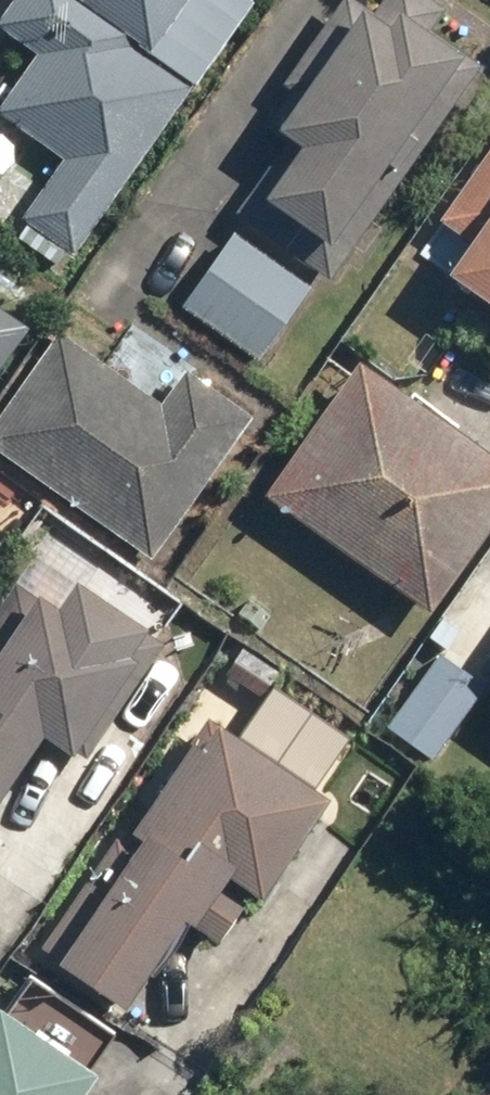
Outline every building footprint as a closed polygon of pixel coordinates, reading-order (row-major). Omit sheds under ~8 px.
[(201,81),(157,49),(192,0),(18,0),(3,22),(40,49),(0,106),(0,111),(67,159),(26,217),(79,254),(201,81)] [(427,148),(418,141),(448,96),(458,102),(484,64),(390,0),(376,0),(286,134),(309,150),(289,180),(277,172),(244,220),(336,283),(427,148)] [(439,228),(478,255),(460,280),(489,301),(489,154),(439,228)] [(235,232),(181,309),(265,367),(319,290),(235,232)] [(32,326),(0,303),(0,372),(32,326)] [(65,331),(0,419),(0,448),(153,561),(260,417),(123,316),(96,353),(65,331)] [(267,500),(438,616),(489,539),(489,454),(359,365),(267,500)] [(52,735),(94,761),(178,628),(44,543),(0,613),(0,817),(52,735)] [(439,765),(489,694),(443,661),(393,731),(439,765)] [(216,728),(121,875),(85,851),(29,939),(65,962),(60,970),(129,1015),(185,928),(218,949),(256,890),(274,901),(336,805),(216,728)] [(106,1078),(8,1010),(0,1021),(0,1094),(95,1094),(106,1078)]
